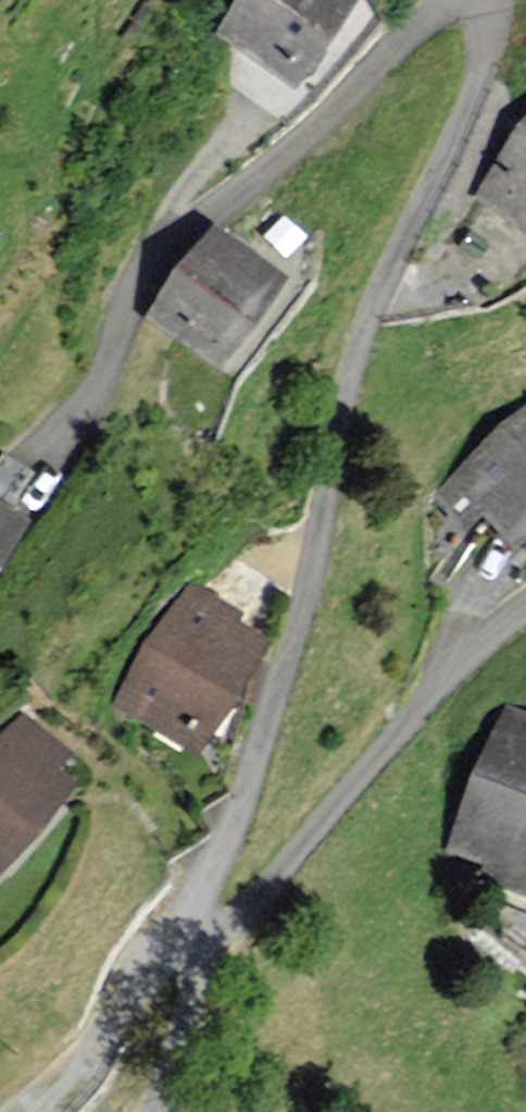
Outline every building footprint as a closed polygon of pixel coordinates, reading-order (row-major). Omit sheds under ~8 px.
[(349,0),(247,0),(227,29),(297,76),(349,0)] [(487,184),(525,216),(525,135),(487,184)] [(274,277),(214,235),(156,316),(216,358),(274,277)] [(439,493),(468,527),(487,511),(510,538),(525,525),(525,419),(439,493)] [(0,508),(0,555),(22,522),(0,508)] [(234,614),(188,587),(123,697),(197,741),(256,641),(228,625),(234,614)] [(511,711),(460,843),(496,857),(489,875),(525,890),(525,716),(511,711)] [(68,752),(25,717),(0,749),(0,862),(1,862),(62,785),(49,775),(68,752)]
